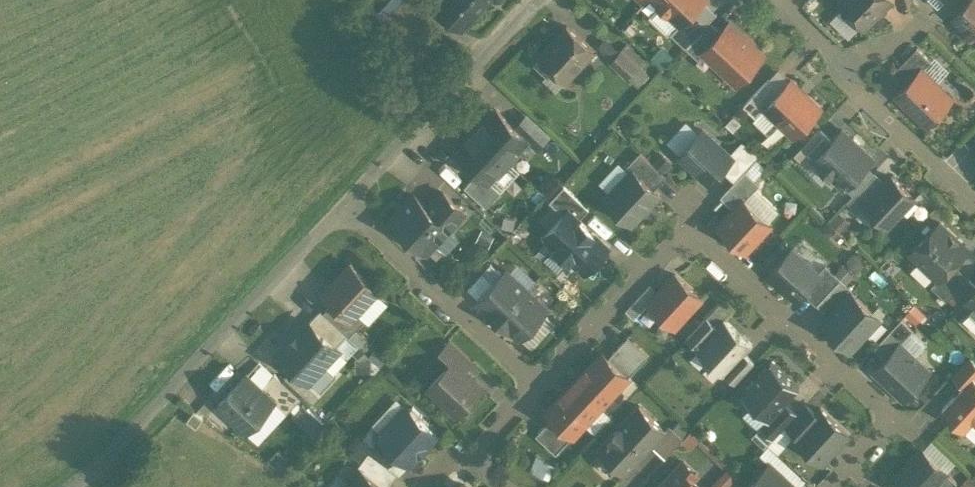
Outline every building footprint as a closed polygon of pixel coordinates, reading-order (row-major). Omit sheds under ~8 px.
[(388,16),(408,35),(426,16),(409,0),(402,0),(388,16)] [(426,0),(409,0),(426,16),(434,7),(426,0)] [(437,2),(462,25),(486,0),(439,0),(437,2)] [(679,22),(700,0),(657,0),(679,22)] [(803,3),(810,10),(819,2),(816,0),(806,0),(803,3)] [(840,2),(843,5),(843,11),(855,22),(860,21),(864,25),(888,0),(842,0),(840,2)] [(954,15),(965,26),(965,31),(969,35),(974,35),(974,0),(968,0),(954,15)] [(408,35),(388,16),(376,28),(397,47),(408,35)] [(710,18),(685,44),(698,56),(703,50),(702,49),(721,29),(710,18)] [(721,29),(702,49),(703,50),(736,80),(763,51),(730,20),(721,29)] [(567,24),(538,54),(538,55),(534,59),(548,72),(552,67),(565,79),(593,48),(567,24)] [(643,59),(626,42),(621,48),(638,64),(643,59)] [(917,46),(891,73),(903,85),(921,67),(922,68),(931,59),(917,46)] [(638,64),(621,48),(610,59),(627,76),(638,64)] [(922,68),(921,67),(903,85),(896,93),(903,100),(903,103),(910,109),(913,109),(926,122),(951,96),(922,68)] [(768,77),(743,103),(756,115),(765,105),(765,104),(781,88),(768,77)] [(781,88),(765,104),(765,105),(794,132),(820,105),(806,93),(806,91),(803,87),(801,87),(791,78),(781,88)] [(515,125),(496,108),(487,118),(484,118),(475,127),(509,159),(519,149),(518,148),(528,138),(515,125)] [(543,128),(526,112),(515,125),(528,138),(531,141),(543,128)] [(733,115),(726,121),(733,127),(739,121),(733,115)] [(819,125),(794,151),(808,165),(816,157),(815,156),(832,138),(819,125)] [(490,179),(509,159),(475,127),(467,136),(466,141),(456,151),(489,179),(490,179)] [(832,138),(815,156),(816,157),(844,184),(871,155),(861,145),(863,143),(853,134),(852,136),(842,127),(832,138)] [(543,128),(531,141),(537,146),(549,133),(543,128)] [(702,128),(679,153),(704,176),(713,175),(732,155),(702,128)] [(759,152),(746,140),(740,147),(746,152),(743,155),(750,161),(759,152)] [(666,174),(639,149),(625,165),(629,170),(632,167),(654,187),(666,174)] [(629,170),(605,196),(631,221),(641,211),(642,212),(646,212),(651,206),(651,203),(650,201),(659,192),(654,187),(632,167),(629,170)] [(745,168),(720,194),(734,207),(743,197),(744,198),(760,181),(745,168)] [(874,169),(858,186),(868,196),(884,179),(874,169)] [(489,180),(478,170),(464,185),(486,205),(500,189),(490,179),(489,179),(489,180)] [(868,196),(864,200),(875,211),(874,217),(880,222),(885,221),(888,223),(914,196),(890,173),(884,179),(868,196)] [(589,206),(564,183),(549,199),(564,212),(568,208),(578,217),(589,206)] [(868,196),(858,186),(849,195),(859,205),(864,200),(868,196)] [(464,210),(443,190),(428,206),(449,226),(464,210)] [(414,193),(391,218),(426,250),(449,226),(428,206),(414,193)] [(734,207),(719,223),(745,248),(770,222),(744,198),(743,197),(734,207)] [(578,217),(568,208),(564,212),(545,233),(556,243),(554,245),(569,259),(571,257),(585,270),(608,245),(578,217)] [(940,220),(911,250),(938,276),(939,277),(954,261),(968,246),(940,220)] [(817,271),(792,247),(770,271),(796,295),(802,289),(818,272),(817,271)] [(502,272),(491,261),(482,271),(493,281),(502,272)] [(954,261),(939,277),(938,276),(931,283),(946,298),(948,296),(968,276),(968,275),(954,261)] [(378,288),(350,262),(323,291),(333,300),(351,317),(357,311),(378,288)] [(840,276),(825,262),(817,271),(818,272),(802,289),(816,302),(840,276)] [(479,297),(488,306),(487,308),(498,318),(526,287),(506,268),(502,272),(493,281),(479,297)] [(482,271),(468,286),(479,297),(493,281),(482,271)] [(701,295),(675,272),(649,300),(675,324),(701,295)] [(840,276),(816,302),(816,303),(816,302),(828,313),(851,289),(852,288),(840,276)] [(948,296),(958,306),(963,300),(974,288),(974,283),(968,276),(948,296)] [(526,287),(498,318),(509,328),(510,326),(520,336),(520,335),(534,320),(543,310),(547,306),(526,287)] [(963,300),(974,311),(974,288),(963,300)] [(828,313),(822,319),(851,347),(880,316),(851,289),(828,313)] [(649,322),(658,313),(642,297),(633,306),(649,322)] [(351,317),(333,300),(323,310),(347,333),(349,335),(365,318),(357,311),(351,317)] [(323,310),(320,308),(309,320),(336,345),(347,333),(323,310)] [(543,310),(534,320),(546,331),(555,321),(543,310)] [(706,314),(686,335),(696,345),(716,323),(706,314)] [(696,345),(695,346),(723,373),(725,371),(744,350),(752,342),(724,316),(716,323),(696,345)] [(901,316),(876,343),(888,354),(899,342),(913,327),(901,316)] [(336,345),(309,320),(308,321),(307,320),(278,351),(290,361),(290,370),(300,379),(309,379),(338,347),(336,345)] [(534,320),(520,335),(532,346),(546,331),(534,320)] [(627,335),(608,355),(628,374),(647,354),(627,335)] [(473,361),(450,339),(440,349),(452,360),(453,359),(465,369),(473,361)] [(888,354),(875,368),(903,395),(928,369),(899,342),(888,354)] [(602,350),(575,379),(601,404),(628,374),(608,355),(602,350)] [(744,350),(725,371),(734,380),(754,359),(744,350)] [(952,373),(964,384),(973,374),(974,375),(974,359),(970,354),(952,373)] [(465,369),(453,359),(452,360),(429,385),(457,411),(481,385),(465,369)] [(475,359),(469,366),(485,379),(491,372),(475,359)] [(799,386),(770,359),(740,391),(767,416),(769,418),(786,399),(799,386)] [(300,396),(274,372),(261,386),(274,399),(273,400),(286,412),(300,396)] [(246,373),(218,403),(245,429),(273,400),(274,399),(261,386),(246,373)] [(942,407),(964,428),(974,417),(974,418),(974,375),(973,374),(964,384),(942,407)] [(575,379),(547,408),(574,433),(601,404),(575,379)] [(786,399),(769,418),(767,416),(760,424),(773,436),(786,423),(796,411),(797,410),(786,399)] [(640,403),(599,447),(624,470),(665,427),(640,403)] [(412,405),(410,408),(409,407),(396,421),(393,418),(379,432),(379,433),(397,451),(409,462),(436,433),(419,417),(422,414),(412,405)] [(848,432),(820,406),(807,421),(796,432),(795,433),(822,459),(848,432)] [(203,416),(193,409),(187,419),(196,426),(203,416)] [(796,411),(786,423),(796,432),(807,421),(796,411)] [(573,433),(553,414),(536,432),(556,451),(573,433)] [(397,451),(379,433),(379,432),(372,426),(357,443),(368,451),(386,464),(397,451)] [(768,442),(760,451),(770,460),(771,461),(779,452),(768,442)] [(894,477),(905,486),(930,486),(937,479),(945,486),(950,486),(957,480),(922,447),(894,477)] [(386,464),(368,451),(357,466),(360,468),(386,486),(397,472),(386,464)] [(550,473),(556,460),(538,452),(532,465),(550,473)] [(793,465),(779,452),(771,461),(785,474),(793,465)] [(658,486),(701,486),(690,476),(695,471),(683,459),(658,486)] [(770,460),(745,486),(797,486),(798,486),(785,474),(771,461),(770,460)] [(360,468),(346,486),(387,486),(386,486),(360,468)]
